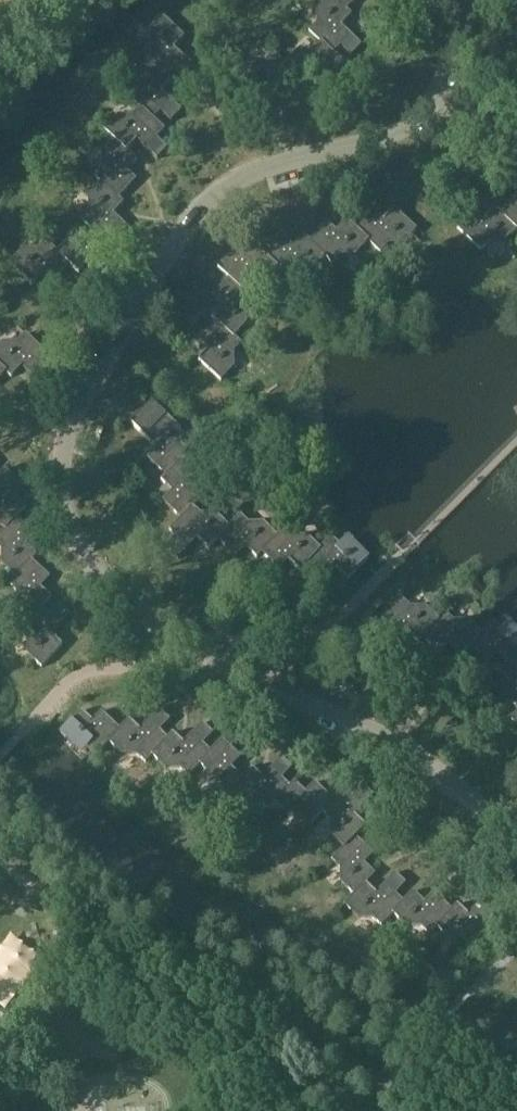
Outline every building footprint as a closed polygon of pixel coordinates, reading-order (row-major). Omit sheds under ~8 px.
[(309,32),(321,43),(321,42),(333,54),(334,53),(341,46),(351,56),(362,45),(351,35),(337,22),(344,16),(348,19),(352,15),(347,10),(336,0),(324,0),(317,8),(317,23),(309,32)] [(347,10),(356,0),(336,0),(347,10)] [(150,45),(142,53),(149,60),(166,76),(167,75),(174,68),(184,78),(194,67),(184,57),(170,44),(177,37),(181,41),(185,37),(163,16),(149,30),(150,45)] [(286,64),(298,76),(297,76),(307,86),(311,81),(307,78),(314,71),(327,84),(346,65),(334,53),(333,54),(321,42),(321,43),(314,50),(299,51),(286,64)] [(251,61),(238,76),(259,96),(264,92),(260,88),(266,81),(280,95),(297,76),(298,76),(286,64),(274,53),(266,61),(251,61)] [(137,89),(129,97),(140,108),(141,107),(153,119),(154,119),(161,112),(171,121),(181,111),(171,101),(157,88),(164,81),(168,85),(172,80),(167,75),(166,76),(149,60),(136,74),(137,89)] [(118,116),(104,130),(115,140),(115,139),(127,150),(131,146),(127,143),(133,136),(147,149),(157,159),(168,148),(157,138),(165,130),(154,119),(153,119),(141,107),(140,108),(133,115),(118,116)] [(102,168),(94,176),(101,183),(102,182),(119,199),(119,198),(137,180),(123,167),(129,160),(133,164),(137,160),(127,150),(115,139),(115,140),(102,153),(102,168)] [(400,161),(394,155),(389,160),(395,166),(400,161)] [(89,211),(81,220),(93,231),(93,230),(105,242),(106,242),(113,234),(123,244),(134,233),(123,223),(109,210),(116,204),(120,207),(124,203),(119,198),(119,199),(102,182),(101,183),(89,196),(89,211)] [(501,213),(516,229),(516,196),(501,213)] [(364,201),(354,212),(365,222),(358,229),(357,230),(369,241),(368,241),(381,253),(389,245),(404,244),(417,230),(395,209),(391,213),(395,217),(389,224),(375,211),(364,201)] [(516,230),(516,229),(501,213),(496,208),(492,212),(496,216),(489,223),(475,209),(457,228),(481,251),(489,243),(504,243),(516,230)] [(310,240),(309,241),(326,256),(325,257),(333,264),(341,256),(356,255),(368,241),(369,241),(357,230),(358,229),(347,220),(343,224),(347,228),(341,235),(327,222),(310,240)] [(58,252),(70,264),(69,265),(79,274),(83,269),(79,266),(86,259),(99,272),(118,253),(106,242),(105,242),(93,230),(93,231),(86,238),(71,239),(58,252)] [(267,256),(266,256),(278,267),(277,268),(290,279),(298,271),(313,270),(325,257),(326,256),(309,241),(310,240),(304,235),(300,240),(304,244),(298,250),(284,237),(267,256)] [(23,249),(10,264),(32,285),(36,280),(32,276),(38,270),(52,283),(69,265),(70,264),(58,252),(46,241),(38,249),(23,249)] [(236,248),(218,267),(229,278),(230,278),(242,290),(243,289),(250,282),(265,281),(277,268),(278,267),(266,256),(267,256),(256,246),(252,250),(256,254),(250,261),(236,248)] [(216,313),(212,317),(217,322),(217,321),(234,337),(235,337),(247,323),(247,308),(255,300),(243,289),(242,290),(230,278),(229,278),(212,297),(226,310),(220,316),(216,313)] [(203,356),(199,361),(221,381),(235,367),(234,352),(242,343),(235,337),(234,337),(217,321),(217,322),(200,340),(214,353),(207,360),(203,356)] [(6,372),(11,377),(15,373),(12,369),(18,362),(32,375),(42,385),(52,375),(42,365),(50,356),(26,333),(18,342),(3,342),(0,345),(0,366),(6,372)] [(152,401),(131,423),(146,438),(150,442),(154,438),(161,444),(148,458),(166,475),(166,476),(182,459),(183,459),(190,453),(181,445),(181,430),(167,416),(152,401)] [(166,475),(161,480),(165,485),(169,481),(176,487),(163,501),(181,518),(181,519),(193,507),(205,495),(196,487),(196,472),(183,459),(182,459),(166,476),(166,475)] [(0,475),(0,524),(5,529),(17,517),(17,518),(27,508),(22,504),(18,508),(12,501),(25,488),(6,469),(0,475)] [(178,538),(168,548),(179,559),(188,548),(202,535),(208,541),(205,545),(209,549),(218,539),(229,527),(216,514),(201,514),(193,507),(181,519),(181,518),(169,530),(178,538)] [(0,534),(0,547),(2,549),(2,564),(15,577),(16,577),(32,560),(33,561),(37,556),(33,551),(29,555),(22,549),(35,535),(45,525),(35,514),(25,525),(17,518),(17,517),(5,529),(0,534)] [(229,527),(218,539),(236,557),(250,543),(256,550),(253,554),(257,558),(262,553),(261,553),(278,536),(277,535),(264,522),(249,523),(240,515),(229,527)] [(269,560),(259,570),(270,580),(280,570),(293,557),(300,563),(296,567),(300,571),(310,562),(309,561),(321,549),(320,549),(307,536),(292,536),(284,528),(277,535),(278,536),(261,553),(262,553),(269,560)] [(321,549),(309,561),(310,562),(328,579),(341,565),(348,572),(344,576),(348,580),(369,558),(364,553),(356,545),(354,545),(340,546),(332,537),(320,549),(321,549)] [(15,577),(9,583),(17,591),(17,606),(30,619),(31,620),(43,608),(52,598),(48,594),(44,598),(37,592),(51,578),(33,561),(32,560),(16,577),(15,577)] [(387,631),(377,642),(388,652),(398,641),(411,628),(418,634),(414,638),(419,642),(423,637),(439,620),(425,607),(410,607),(402,599),(379,623),(387,631)] [(30,619),(19,631),(27,639),(28,654),(42,668),(63,646),(59,642),(55,646),(48,639),(61,626),(71,615),(60,605),(50,615),(43,608),(31,620),(30,619)] [(445,613),(439,620),(423,637),(441,655),(455,641),(461,647),(458,651),(462,656),(471,646),(471,645),(482,633),(469,620),(454,621),(445,613)] [(482,633),(471,645),(471,646),(490,663),(503,649),(509,656),(506,660),(509,663),(510,664),(516,656),(516,629),(502,630),(493,621),(482,633)] [(492,704),(503,714),(512,704),(516,708),(516,656),(510,664),(509,663),(500,673),(504,677),(508,673),(515,680),(502,693),(492,704)] [(120,730),(109,742),(122,755),(138,755),(146,763),(152,756),(152,755),(168,738),(160,731),(170,721),(159,710),(149,721),(136,734),(130,728),(133,724),(129,720),(120,729),(120,730)] [(98,754),(109,742),(120,730),(120,729),(102,712),(88,726),(82,719),(86,715),(81,711),(60,733),(74,746),(89,746),(98,754)] [(168,738),(152,755),(152,756),(166,769),(181,768),(189,776),(200,764),(211,752),(211,751),(204,744),(213,734),(203,724),(193,734),(180,748),(173,741),(177,737),(172,733),(168,738)] [(222,740),(211,751),(211,752),(200,764),(208,772),(208,787),(222,800),(231,790),(243,778),(242,777),(239,774),(235,778),(228,772),(241,758),(222,740)] [(243,778),(231,790),(245,803),(260,803),(268,811),(275,804),(274,803),(291,786),(290,786),(283,779),(293,769),(282,758),(272,769),(259,782),(252,776),(256,772),(251,768),(242,777),(243,778)] [(311,824),(323,813),(322,812),(334,800),(333,800),(315,782),(302,796),(295,789),(299,785),(295,781),(290,786),(291,786),(274,803),(275,804),(288,817),(303,816),(311,824)] [(334,800),(322,812),(323,813),(330,820),(330,835),(343,847),(344,848),(356,836),(366,826),(361,822),(358,826),(351,820),(364,806),(374,796),(363,785),(353,796),(345,788),(333,800),(334,800)] [(374,854),(356,836),(344,848),(343,847),(332,859),(340,867),(340,882),(354,895),(354,896),(366,884),(376,874),(372,870),(368,874),(361,867),(374,854)] [(354,895),(344,905),(358,919),(373,919),(382,927),(393,914),(404,902),(397,895),(407,884),(396,874),(386,884),(373,898),(366,891),(370,888),(366,884),(354,896),(354,895)] [(414,892),(404,902),(393,914),(407,927),(422,927),(430,935),(437,927),(453,910),(452,910),(434,893),(421,906),(414,900),(418,896),(414,892)] [(437,927),(450,940),(466,940),(474,948),(497,924),(478,906),(465,920),(458,913),(462,909),(457,905),(452,910),(453,910),(437,927)]
